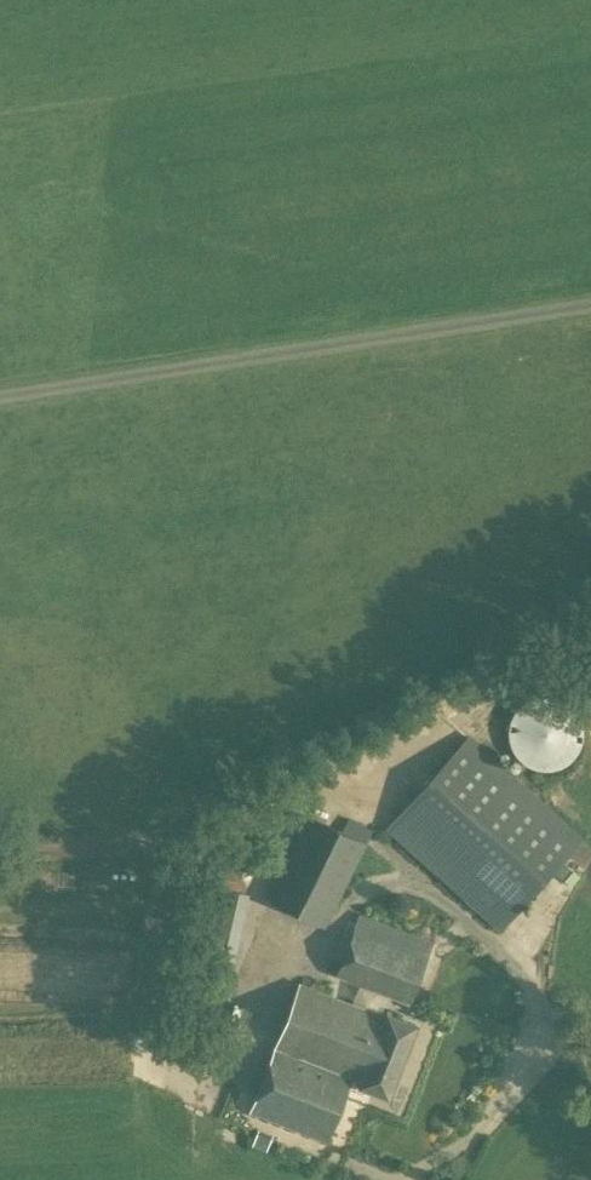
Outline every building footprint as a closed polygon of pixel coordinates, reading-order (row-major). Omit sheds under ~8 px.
[(558,769),(568,764),(576,755),(582,744),(583,733),(581,721),(576,711),(567,702),(557,697),(545,695),(533,698),(523,703),(515,712),(509,722),(508,734),(510,746),(515,756),(524,764),(534,769),(546,771),(558,769)] [(500,931),(584,838),(469,734),(385,828),(500,931)] [(325,928),(366,844),(309,816),(268,899),(325,928)] [(409,1006),(433,941),(359,913),(336,976),(409,1006)] [(327,1142),(350,1084),(389,1099),(418,1025),(387,1013),(385,1017),(300,984),(250,1112),(327,1142)]
